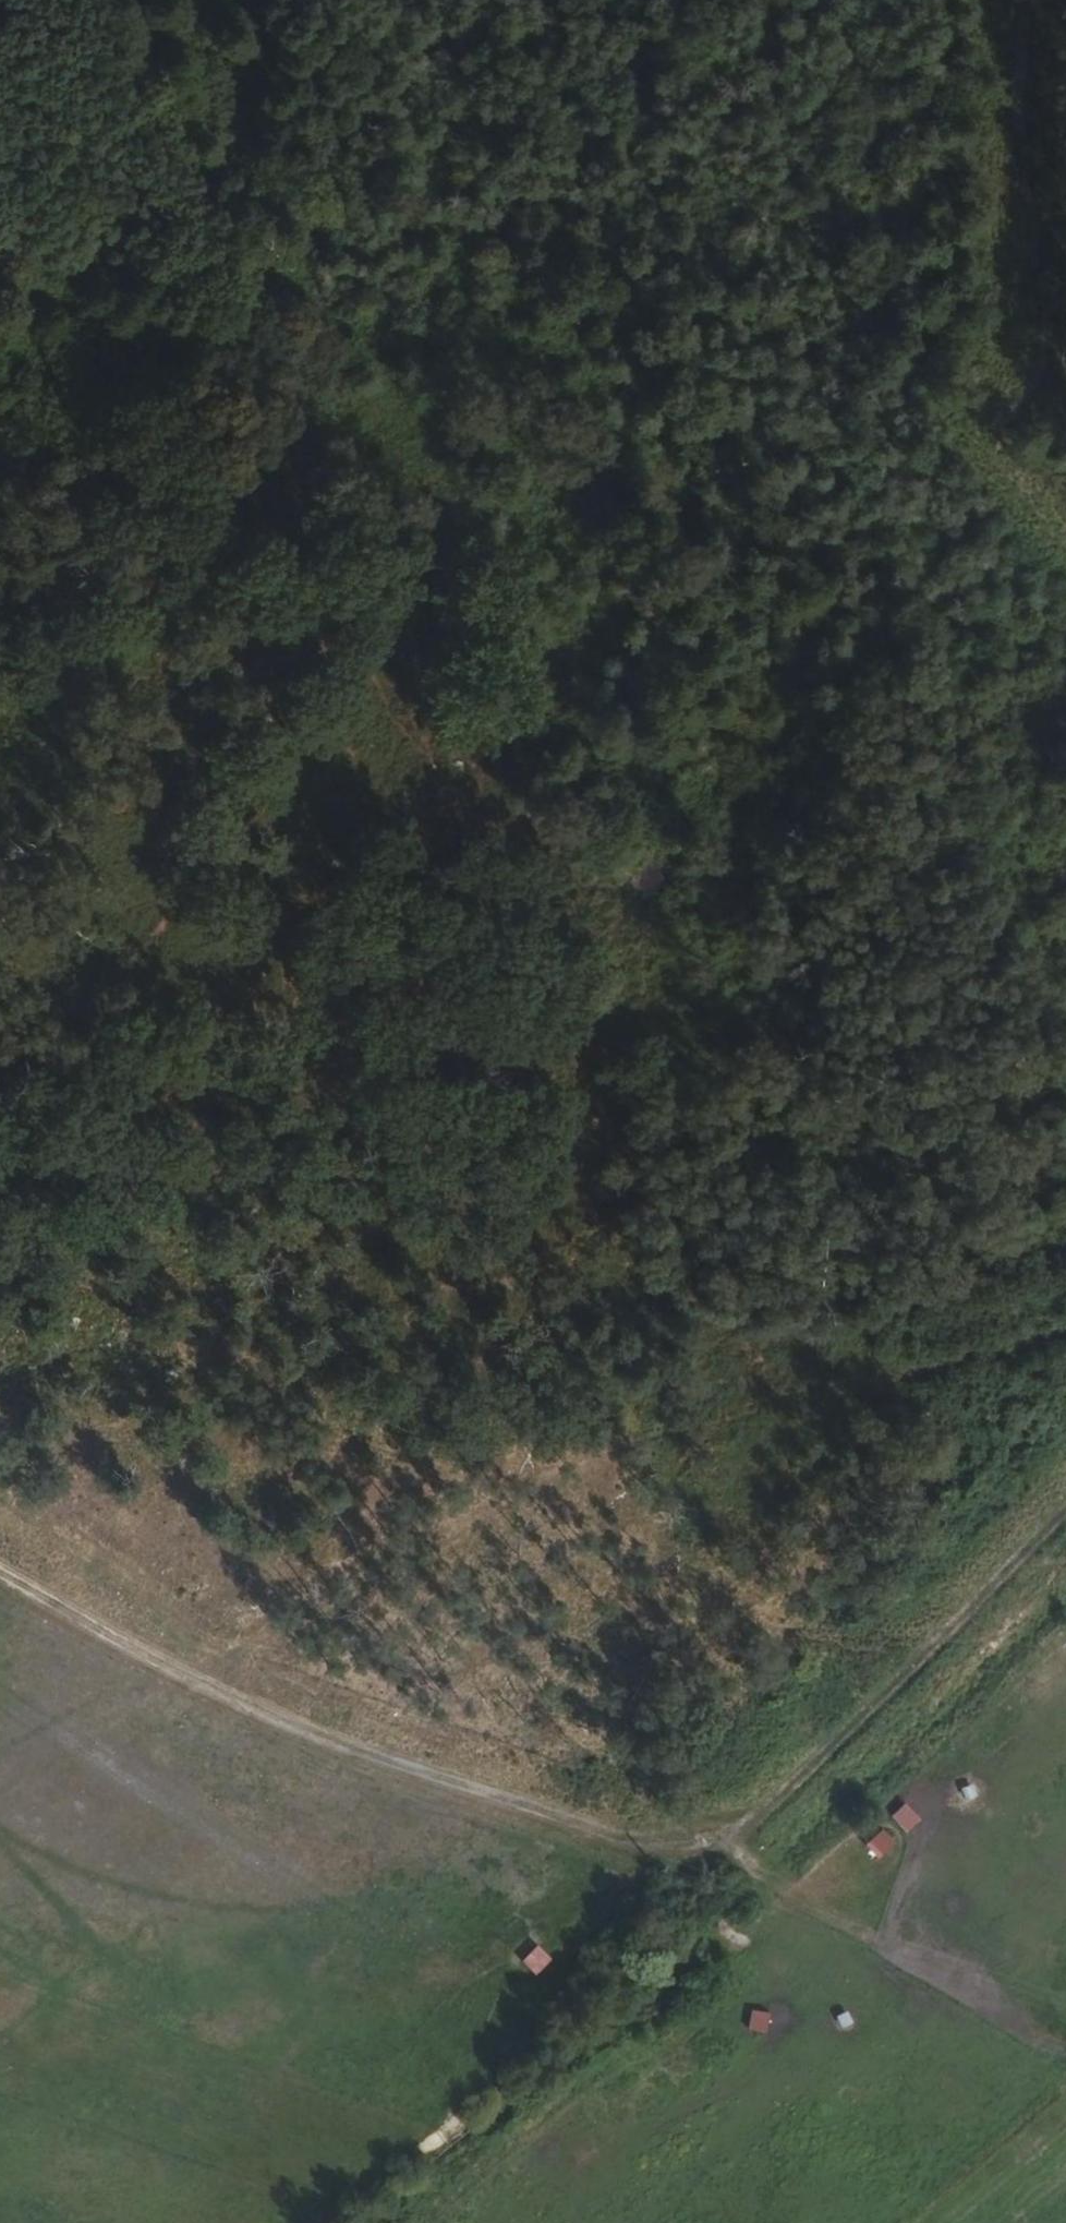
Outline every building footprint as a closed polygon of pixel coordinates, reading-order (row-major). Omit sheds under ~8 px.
[(920,1822),(904,1805),(891,1817),(907,1833),(920,1822)] [(895,1845),(883,1831),(866,1847),(878,1860),(895,1845)] [(551,1961),(537,1947),(521,1963),(535,1977),(551,1961)] [(769,2015),(751,2011),(747,2030),(765,2034),(769,2015)]
